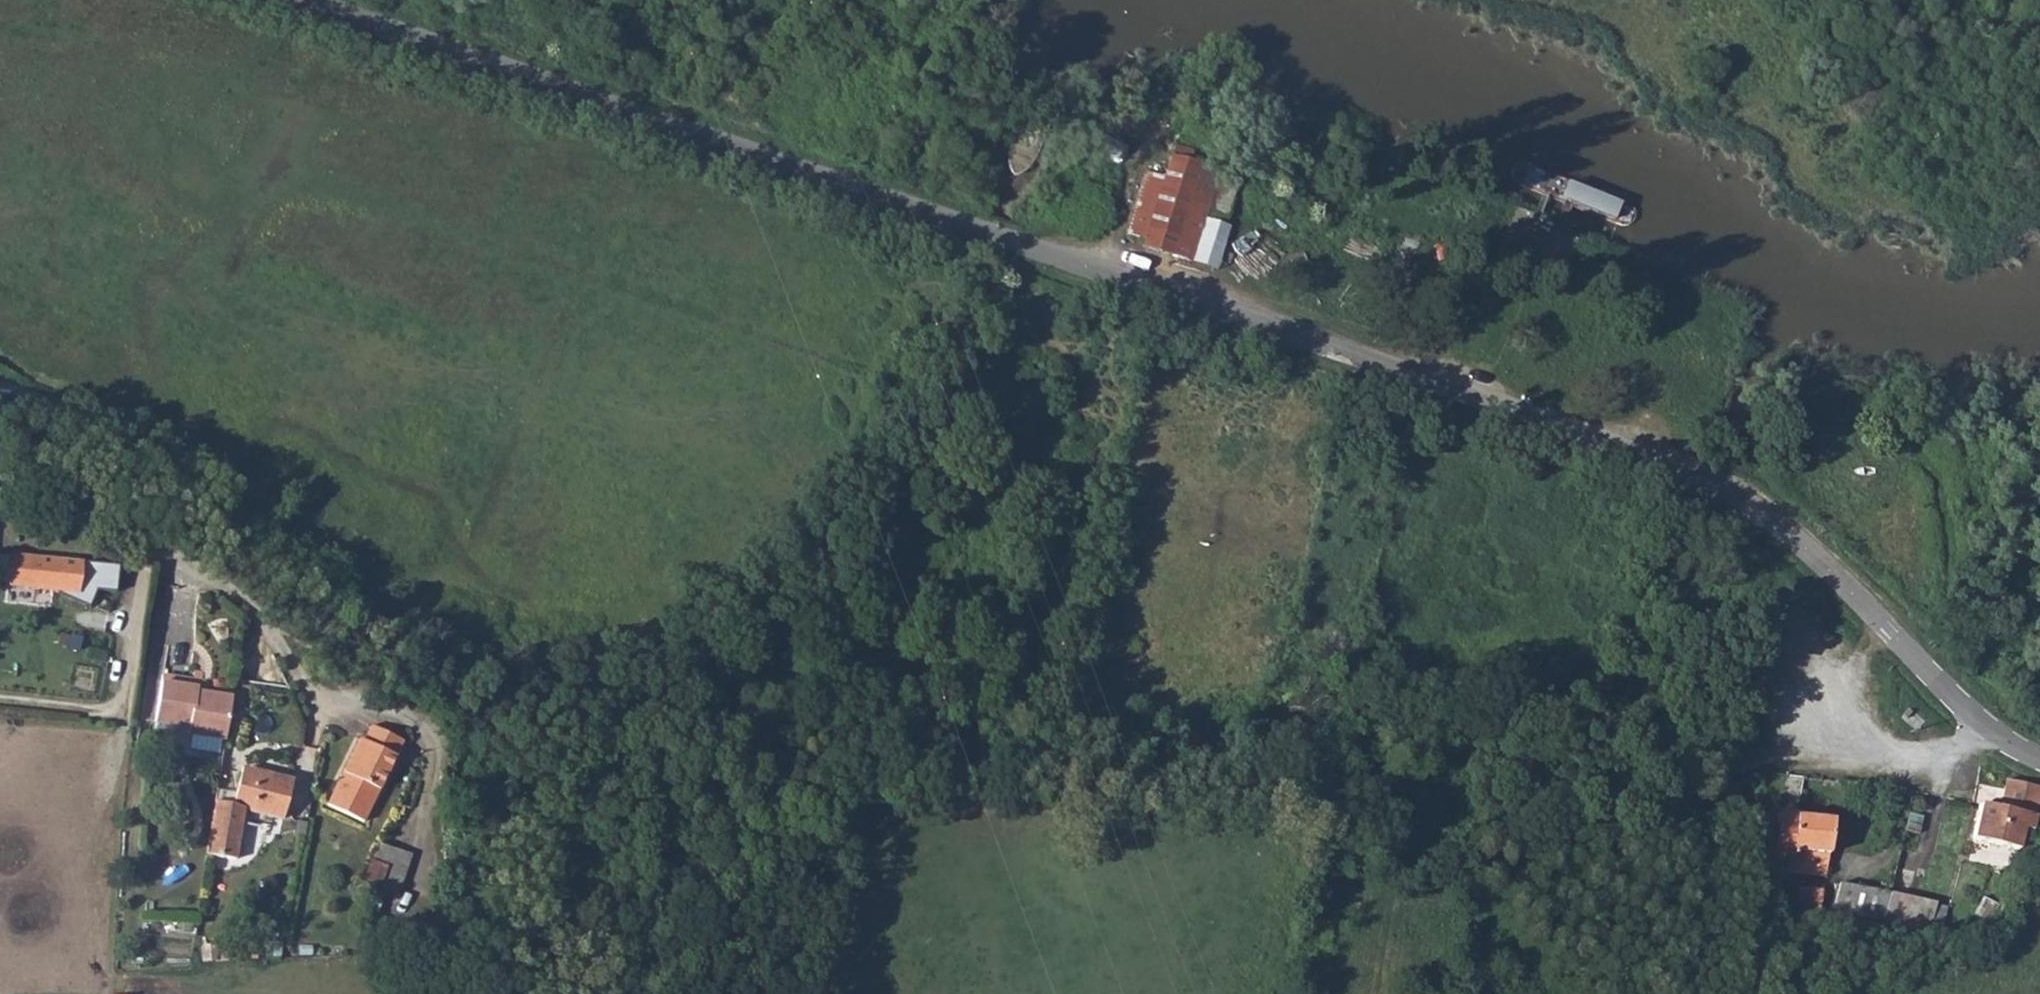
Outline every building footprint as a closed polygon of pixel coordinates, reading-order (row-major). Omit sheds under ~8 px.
[(1157,169),(1137,231),(1155,237),(1152,244),(1201,261),(1232,171),(1201,161),(1204,151),(1185,144),(1176,175),(1157,169)] [(1566,203),(1620,226),(1625,227),(1630,226),(1634,224),(1637,220),(1638,215),(1637,211),(1634,207),(1629,204),(1528,163),(1523,163),(1517,164),(1513,167),(1513,174),(1515,179),(1519,184),(1566,203)] [(60,589),(63,560),(0,552),(0,581),(60,589)] [(142,672),(138,718),(174,721),(174,729),(209,733),(213,688),(183,685),(184,669),(172,668),(171,675),(142,672)] [(344,721),(321,789),(358,802),(388,719),(357,707),(351,723),(344,721)] [(285,769),(231,757),(222,793),(204,789),(198,845),(227,848),(232,795),(276,806),(285,769)] [(1973,839),(2020,848),(2024,828),(2033,829),(2039,796),(2039,787),(2008,780),(2001,808),(1980,804),(1973,839)] [(2004,786),(1980,783),(1977,799),(2002,802),(2004,786)] [(1777,813),(1771,870),(1791,872),(1791,871),(1797,816),(1777,813)] [(1791,871),(1826,875),(1833,820),(1797,816),(1791,871)] [(1835,908),(1878,917),(1885,892),(1891,893),(1893,884),(1882,882),(1880,891),(1840,882),(1835,908)] [(1813,890),(1801,889),(1798,910),(1810,911),(1813,890)] [(1824,892),(1813,890),(1810,911),(1822,913),(1824,892)] [(1891,893),(1884,922),(1931,932),(1937,903),(1891,893)]
